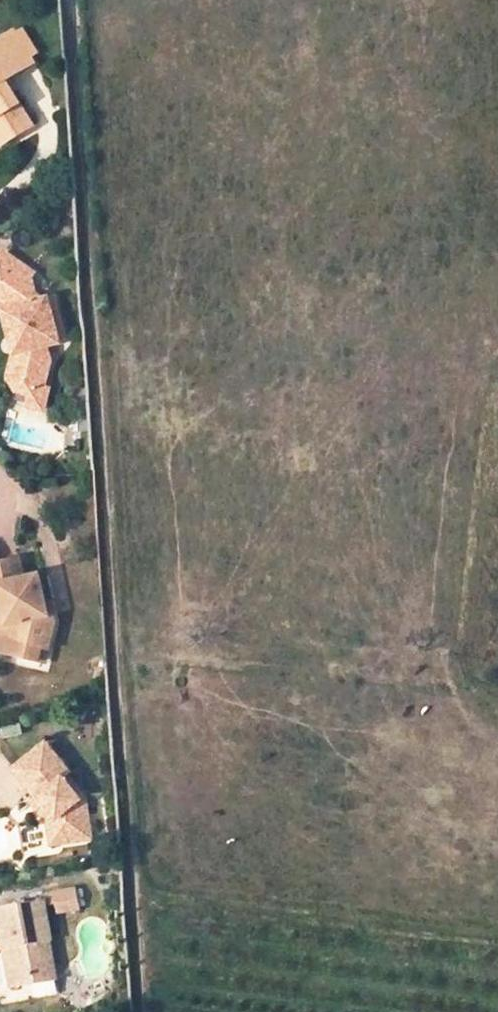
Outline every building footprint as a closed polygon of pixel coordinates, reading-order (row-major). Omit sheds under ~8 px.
[(37,128),(16,94),(11,97),(4,86),(9,83),(40,64),(21,32),(0,45),(0,142),(15,132),(20,139),(37,128)] [(11,97),(16,94),(9,83),(4,86),(11,97)] [(20,139),(15,132),(0,142),(0,151),(20,139)] [(41,400),(52,369),(48,354),(66,349),(53,303),(39,307),(31,277),(0,259),(0,312),(6,316),(15,345),(20,343),(25,361),(19,363),(11,386),(17,401),(28,404),(31,405),(41,400)] [(41,400),(31,405),(28,404),(25,413),(39,417),(45,401),(41,400)] [(0,650),(0,652),(42,661),(44,650),(53,652),(58,619),(46,617),(40,572),(24,576),(21,559),(0,564),(0,600),(5,620),(0,650)] [(44,650),(42,661),(51,663),(53,652),(44,650)] [(45,796),(49,804),(40,809),(50,826),(60,823),(64,849),(95,844),(88,804),(74,777),(80,774),(64,746),(25,767),(41,798),(45,796)] [(41,798),(35,801),(40,809),(49,804),(45,796),(41,798)] [(60,823),(50,826),(55,850),(64,849),(60,823)] [(77,888),(53,892),(57,915),(81,910),(77,888)] [(15,964),(7,965),(12,992),(55,984),(48,944),(52,943),(46,908),(0,916),(0,927),(5,955),(13,953),(15,964)] [(13,953),(5,955),(7,965),(15,964),(13,953)]
